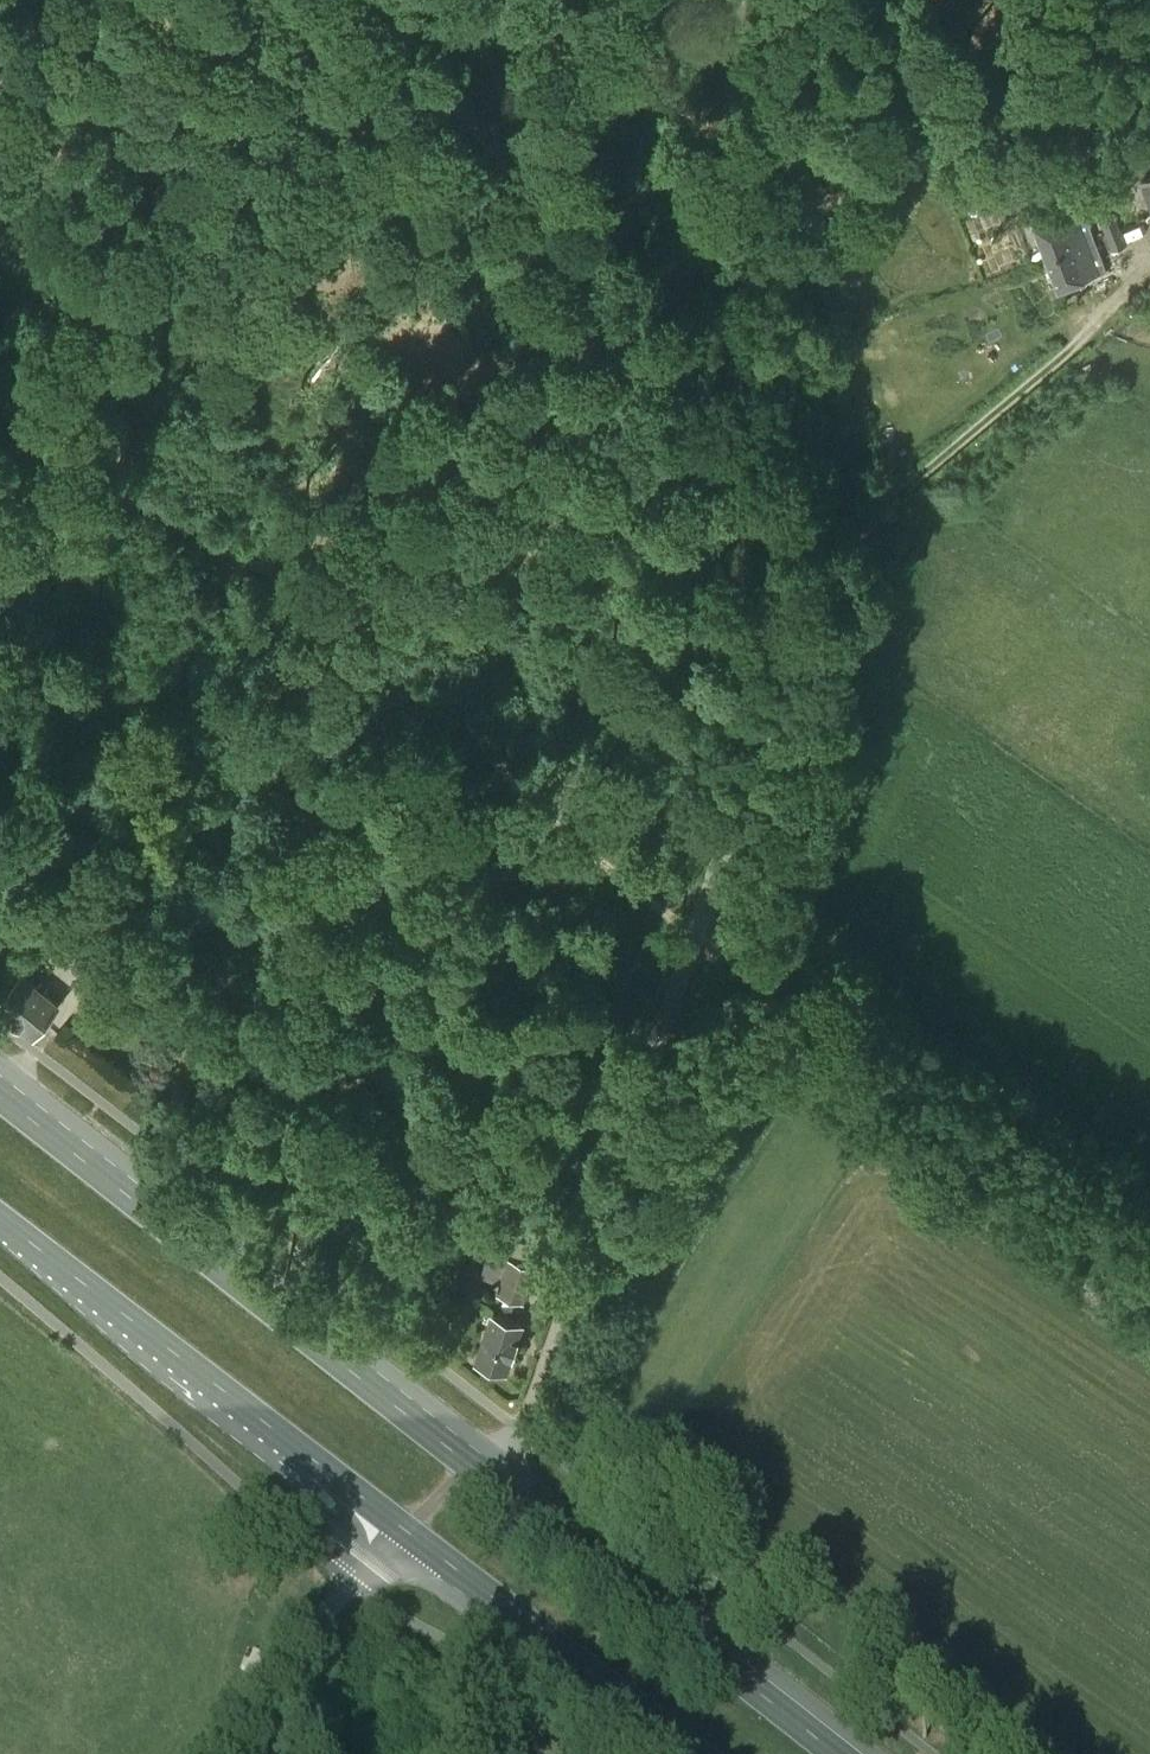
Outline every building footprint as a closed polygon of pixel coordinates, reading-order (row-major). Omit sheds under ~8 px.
[(1149,200),(1149,199),(1149,177),(1141,181),(1149,200)] [(1108,271),(1083,206),(1035,224),(1060,289),(1108,271)] [(1128,245),(1122,229),(1116,212),(1100,218),(1113,252),(1128,245)] [(45,1020),(59,1003),(22,974),(0,1001),(0,1007),(34,1035),(45,1020)] [(511,1259),(500,1291),(524,1299),(535,1267),(511,1259)] [(493,1314),(477,1360),(508,1370),(523,1324),(493,1314)] [(249,1648),(240,1671),(261,1679),(270,1656),(249,1648)]
